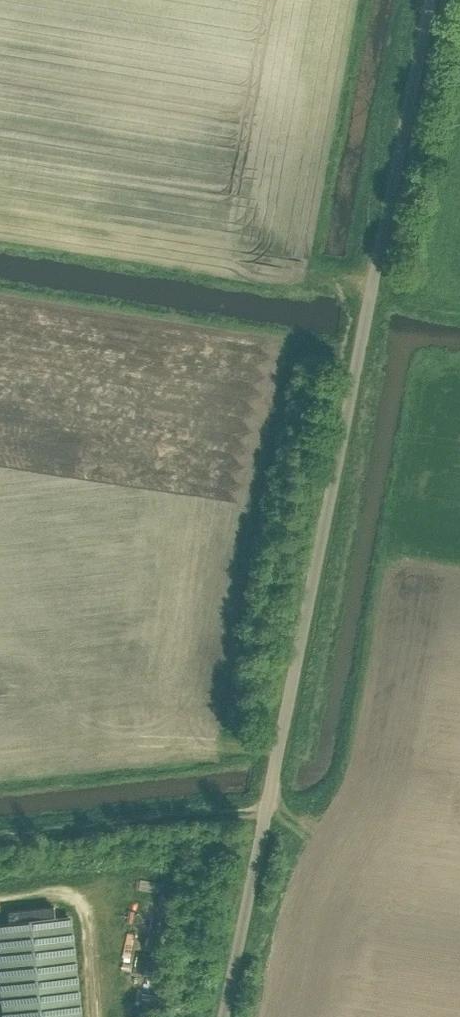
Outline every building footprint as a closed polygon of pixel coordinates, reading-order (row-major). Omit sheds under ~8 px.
[(71,918),(55,920),(53,903),(9,908),(11,926),(0,927),(0,962),(6,1016),(82,1016),(71,918)]
